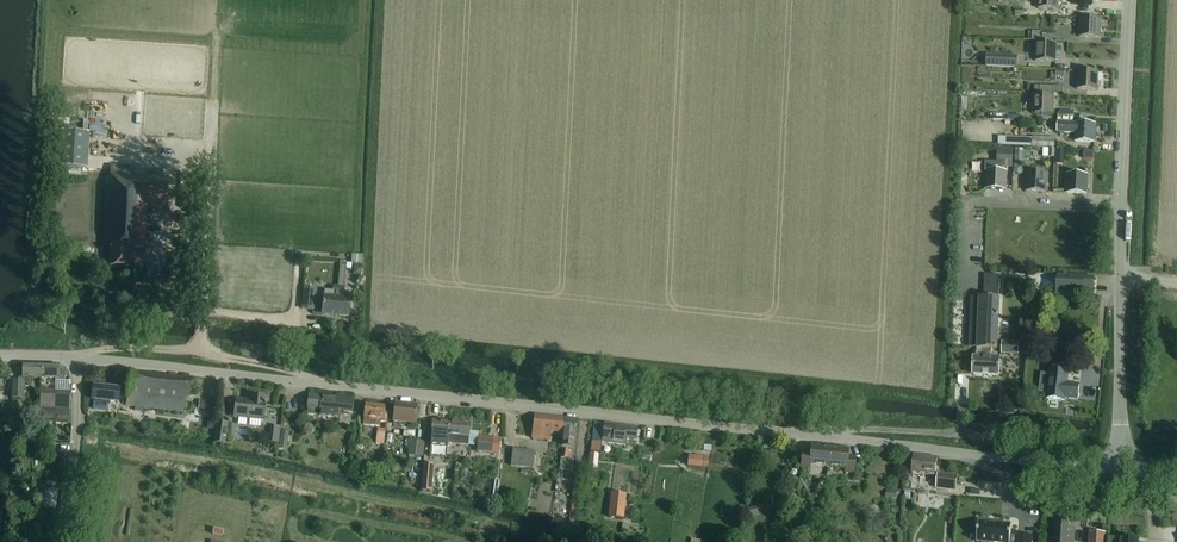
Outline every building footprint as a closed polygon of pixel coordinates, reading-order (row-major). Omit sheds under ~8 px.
[(1037,8),(1058,9),(1058,0),(1038,0),(1037,8)] [(1101,19),(1080,18),(1079,36),(1100,37),(1101,19)] [(1057,31),(1043,30),(1043,31),(1033,31),(1029,31),(1028,38),(1032,38),(1032,39),(1056,40),(1057,31)] [(1056,43),(1036,43),(1035,61),(1056,62),(1056,43)] [(1018,56),(987,54),(986,66),(1018,68),(1018,56)] [(1098,71),(1078,70),(1077,89),(1097,90),(1098,71)] [(1054,96),(1034,95),(1033,113),(1053,114),(1054,96)] [(1096,124),(1058,122),(1057,132),(1075,133),(1074,141),(1095,142),(1096,124)] [(59,130),(57,166),(87,168),(89,132),(59,130)] [(1032,146),(1033,138),(999,137),(999,145),(1032,146)] [(1033,138),(1032,146),(1054,147),(1055,138),(1033,137),(1033,138)] [(987,162),(986,188),(1006,189),(1007,166),(1013,166),(1014,147),(998,147),(997,162),(987,162)] [(1023,147),(1023,148),(1023,159),(1031,160),(1031,147),(1023,147)] [(1015,162),(1014,173),(1022,174),(1023,162),(1023,159),(1023,148),(1015,148),(1015,162)] [(1055,157),(1055,149),(1043,148),(1043,156),(1055,157)] [(1065,164),(1066,151),(1056,150),(1055,164),(1065,164)] [(1084,150),(1083,158),(1094,158),(1094,150),(1084,150)] [(110,177),(106,177),(103,246),(111,246),(110,266),(132,267),(133,247),(145,247),(147,206),(167,206),(169,178),(161,178),(161,170),(154,169),(154,178),(133,177),(134,166),(111,165),(110,177)] [(1028,172),(1027,191),(1046,192),(1047,173),(1028,172)] [(1069,175),(1068,192),(1087,193),(1087,175),(1069,175)] [(191,208),(192,194),(180,194),(179,207),(191,208)] [(352,263),(362,264),(363,255),(351,254),(351,262),(352,263)] [(337,298),(335,316),(349,317),(350,297),(342,297),(343,294),(344,294),(344,286),(345,286),(346,269),(351,269),(352,263),(347,263),(347,262),(341,261),(341,268),(340,268),(339,285),(337,296),(337,298)] [(971,311),(970,347),(977,348),(977,350),(992,350),(998,350),(1000,298),(999,298),(1000,274),(985,274),(984,298),(971,298),(971,311)] [(1058,275),(1057,291),(1083,293),(1083,288),(1094,289),(1094,284),(1094,276),(1058,275)] [(324,295),(323,314),(335,316),(337,298),(337,296),(339,285),(333,285),(332,290),(325,290),(324,295)] [(303,287),(302,309),(314,310),(316,288),(303,287)] [(1019,342),(1003,341),(1002,353),(1018,353),(1019,342)] [(1035,344),(1027,343),(1026,355),(1034,356),(1035,344)] [(973,356),(973,375),(1000,376),(1000,357),(992,357),(992,350),(977,350),(977,356),(973,356)] [(31,378),(43,379),(43,378),(44,364),(23,363),(23,377),(20,377),(20,380),(13,380),(12,398),(23,399),(24,383),(31,384),(31,378)] [(43,378),(43,379),(56,379),(56,380),(65,381),(66,370),(60,370),(60,364),(44,364),(43,378)] [(1066,371),(1065,371),(1065,367),(1063,365),(1056,364),(1053,366),(1053,369),(1051,369),(1050,374),(1041,373),(1039,393),(1048,394),(1048,397),(1064,399),(1064,396),(1076,398),(1078,384),(1065,383),(1066,371)] [(120,388),(95,385),(92,408),(108,410),(109,401),(119,402),(120,396),(127,397),(126,405),(134,406),(134,411),(143,412),(143,407),(186,411),(189,378),(130,371),(128,389),(119,388),(120,388)] [(56,380),(55,389),(69,390),(70,381),(65,381),(56,380)] [(39,422),(69,423),(70,390),(69,390),(55,389),(41,388),(39,422)] [(309,394),(307,414),(318,415),(318,416),(321,417),(321,416),(339,418),(340,412),(352,414),(354,399),(309,394)] [(235,398),(233,417),(264,421),(266,401),(266,397),(264,396),(249,395),(249,400),(235,398)] [(199,400),(198,409),(215,411),(216,401),(209,401),(199,400)] [(395,402),(393,421),(415,424),(417,404),(395,402)] [(365,404),(364,419),(363,424),(380,426),(381,422),(387,422),(388,409),(385,409),(385,406),(365,404)] [(551,431),(562,433),(563,417),(535,415),(532,438),(550,440),(551,431)] [(564,417),(563,417),(562,433),(561,446),(574,447),(576,418),(564,417)] [(431,445),(447,447),(450,421),(432,420),(431,445)] [(225,444),(228,422),(216,421),(213,442),(225,444)] [(450,421),(447,447),(448,447),(448,443),(468,445),(469,433),(470,423),(450,421)] [(593,422),(590,451),(600,452),(601,442),(626,445),(627,440),(636,441),(637,430),(637,427),(593,422)] [(269,442),(279,443),(280,426),(270,425),(269,442)] [(378,428),(377,436),(376,443),(384,444),(386,429),(378,428)] [(287,450),(289,431),(281,430),(279,448),(287,450)] [(468,445),(468,447),(478,448),(477,452),(497,454),(499,439),(479,437),(479,434),(469,433),(468,445)] [(423,456),(425,441),(410,439),(408,454),(423,456)] [(810,466),(827,467),(829,447),(811,445),(810,451),(802,451),(801,468),(810,469),(810,466)] [(829,447),(827,467),(845,469),(844,472),(854,473),(856,455),(847,455),(848,449),(829,447)] [(534,451),(513,448),(511,465),(532,468),(534,451)] [(559,469),(561,470),(565,470),(572,471),(573,459),(568,458),(569,449),(561,449),(561,454),(560,457),(559,469)] [(589,452),(588,468),(597,469),(598,453),(589,452)] [(708,468),(709,456),(688,454),(687,466),(708,468)] [(938,457),(915,455),(913,473),(936,476),(938,457)] [(411,470),(420,471),(421,463),(412,461),(411,470)] [(423,463),(421,491),(431,492),(433,464),(423,463)] [(939,472),(937,487),(955,489),(957,474),(939,472)] [(473,486),(471,495),(480,496),(482,488),(473,486)] [(45,488),(42,510),(55,512),(58,490),(45,488)] [(887,489),(886,498),(896,499),(897,490),(887,489)] [(625,494),(610,492),(608,516),(623,518),(625,494)] [(750,507),(744,508),(746,517),(759,514),(757,505),(750,507)] [(127,507),(124,506),(119,536),(122,536),(127,507)] [(977,541),(1032,541),(1033,536),(1017,534),(1017,536),(1011,535),(1013,523),(979,520),(977,541)] [(1076,531),(1069,530),(1070,522),(1057,521),(1056,539),(1048,538),(1048,541),(1075,541),(1076,531)] [(1090,532),(1089,541),(1104,541),(1105,533),(1090,532)]
